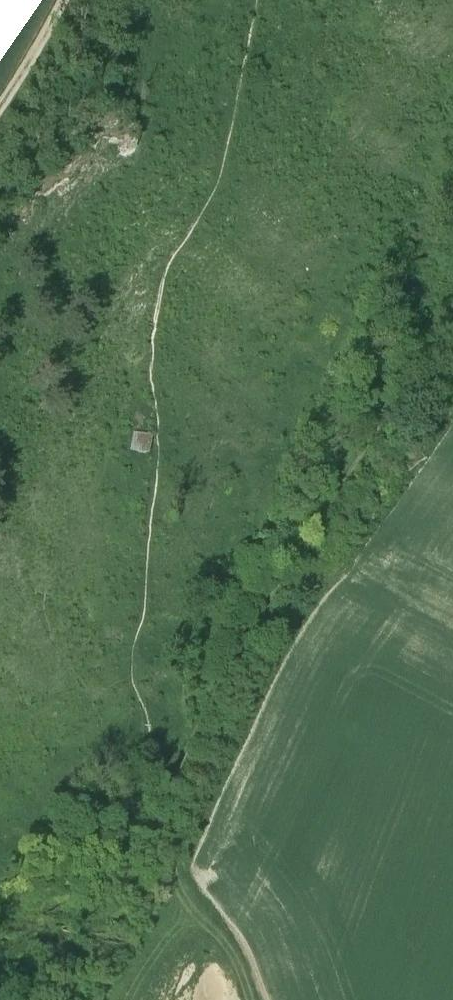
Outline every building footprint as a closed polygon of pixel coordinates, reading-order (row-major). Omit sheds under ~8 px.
[(153,424),(133,420),(129,440),(150,443),(153,424)]
